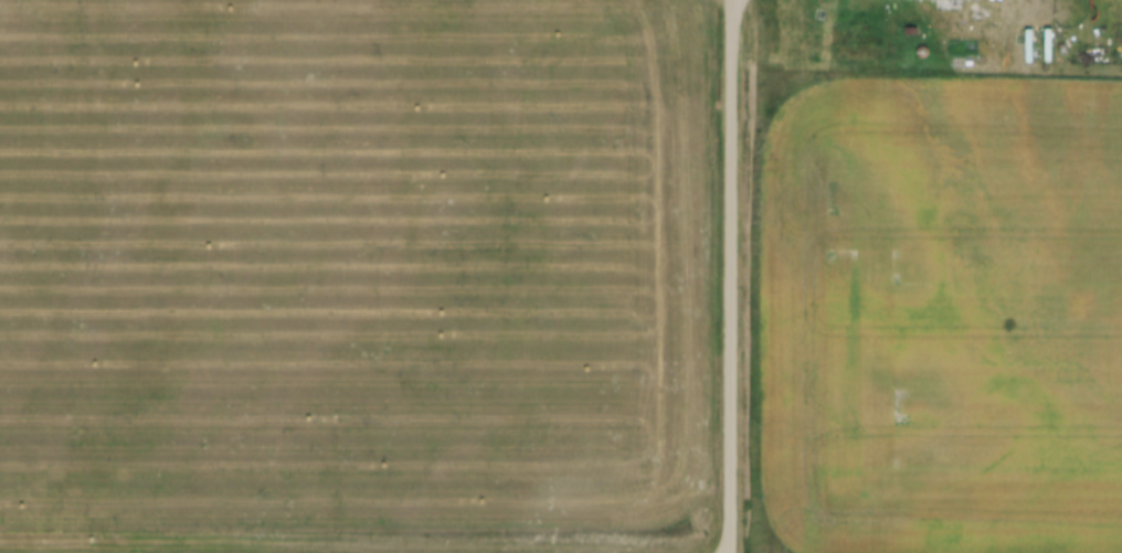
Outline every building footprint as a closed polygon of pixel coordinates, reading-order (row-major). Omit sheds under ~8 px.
[(991,24),(991,3),(973,3),(973,24),(991,24)]
